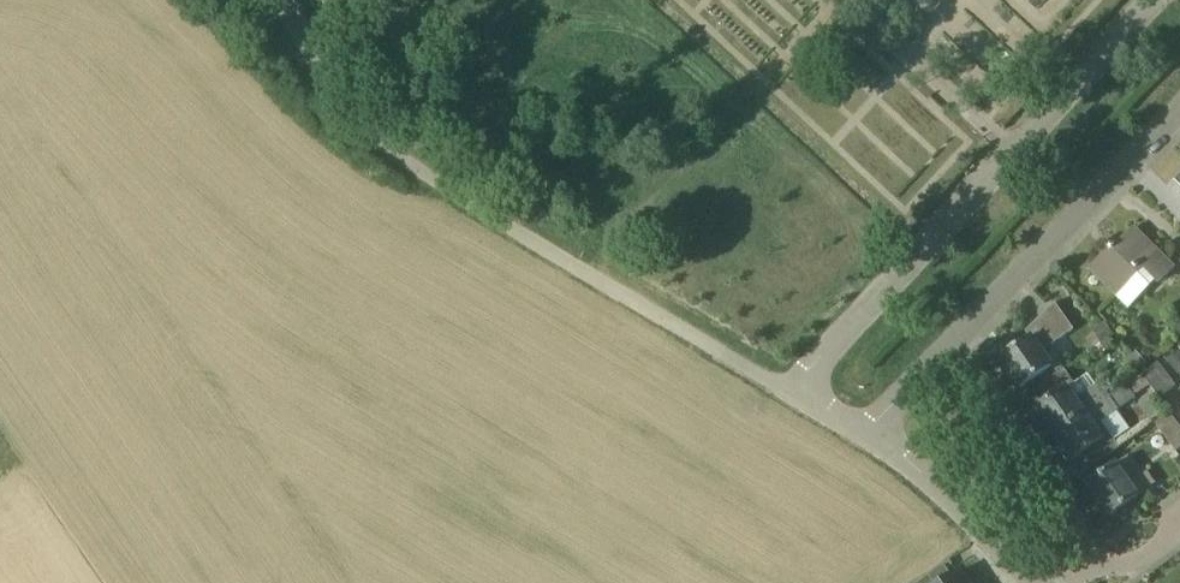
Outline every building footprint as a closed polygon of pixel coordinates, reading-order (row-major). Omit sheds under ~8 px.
[(1176,269),(1151,245),(1134,229),(1116,248),(1112,245),(1088,268),(1129,309),(1155,282),(1159,286),(1176,269)] [(1021,388),(1041,374),(1053,366),(1043,351),(1066,336),(1048,310),(1026,332),(1031,338),(1001,359),(1021,388)] [(1092,331),(1101,344),(1113,336),(1104,323),(1092,331)] [(1100,355),(1111,347),(1107,341),(1095,349),(1100,355)] [(1146,363),(1136,351),(1124,360),(1134,372),(1146,363)] [(1179,365),(1179,352),(1167,361),(1173,370),(1174,369),(1179,365)] [(1142,374),(1149,384),(1159,399),(1175,388),(1158,363),(1142,374)] [(1046,423),(1054,435),(1108,397),(1100,385),(1078,400),(1070,388),(1074,384),(1064,370),(1041,386),(1050,399),(1036,409),(1037,411),(1034,415),(1041,424),(1046,423)] [(1131,381),(1126,385),(1132,395),(1138,391),(1131,381)] [(1135,399),(1132,395),(1126,385),(1108,397),(1054,435),(1071,460),(1082,475),(1094,466),(1108,457),(1108,456),(1119,449),(1109,434),(1102,422),(1109,418),(1118,411),(1117,411),(1135,399)] [(1176,423),(1169,413),(1155,424),(1162,433),(1176,453),(1179,450),(1179,427),(1176,423)] [(1147,472),(1142,476),(1129,457),(1118,464),(1117,463),(1114,465),(1101,475),(1088,484),(1111,516),(1138,497),(1156,484),(1147,472)] [(950,573),(945,565),(929,575),(933,582),(934,582),(950,573)]
